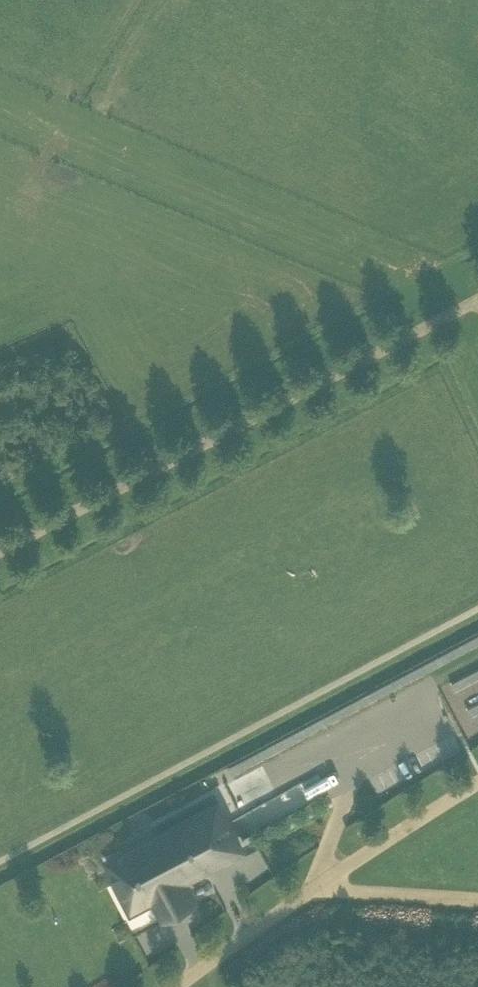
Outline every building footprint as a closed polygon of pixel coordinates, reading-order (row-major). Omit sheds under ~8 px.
[(168,829),(108,861),(123,890),(131,906),(134,905),(135,907),(149,900),(153,897),(156,902),(156,903),(162,914),(183,902),(174,886),(243,850),(238,842),(243,840),(242,839),(232,819),(231,818),(227,820),(218,803),(209,807),(208,808),(169,828),(168,829)]
